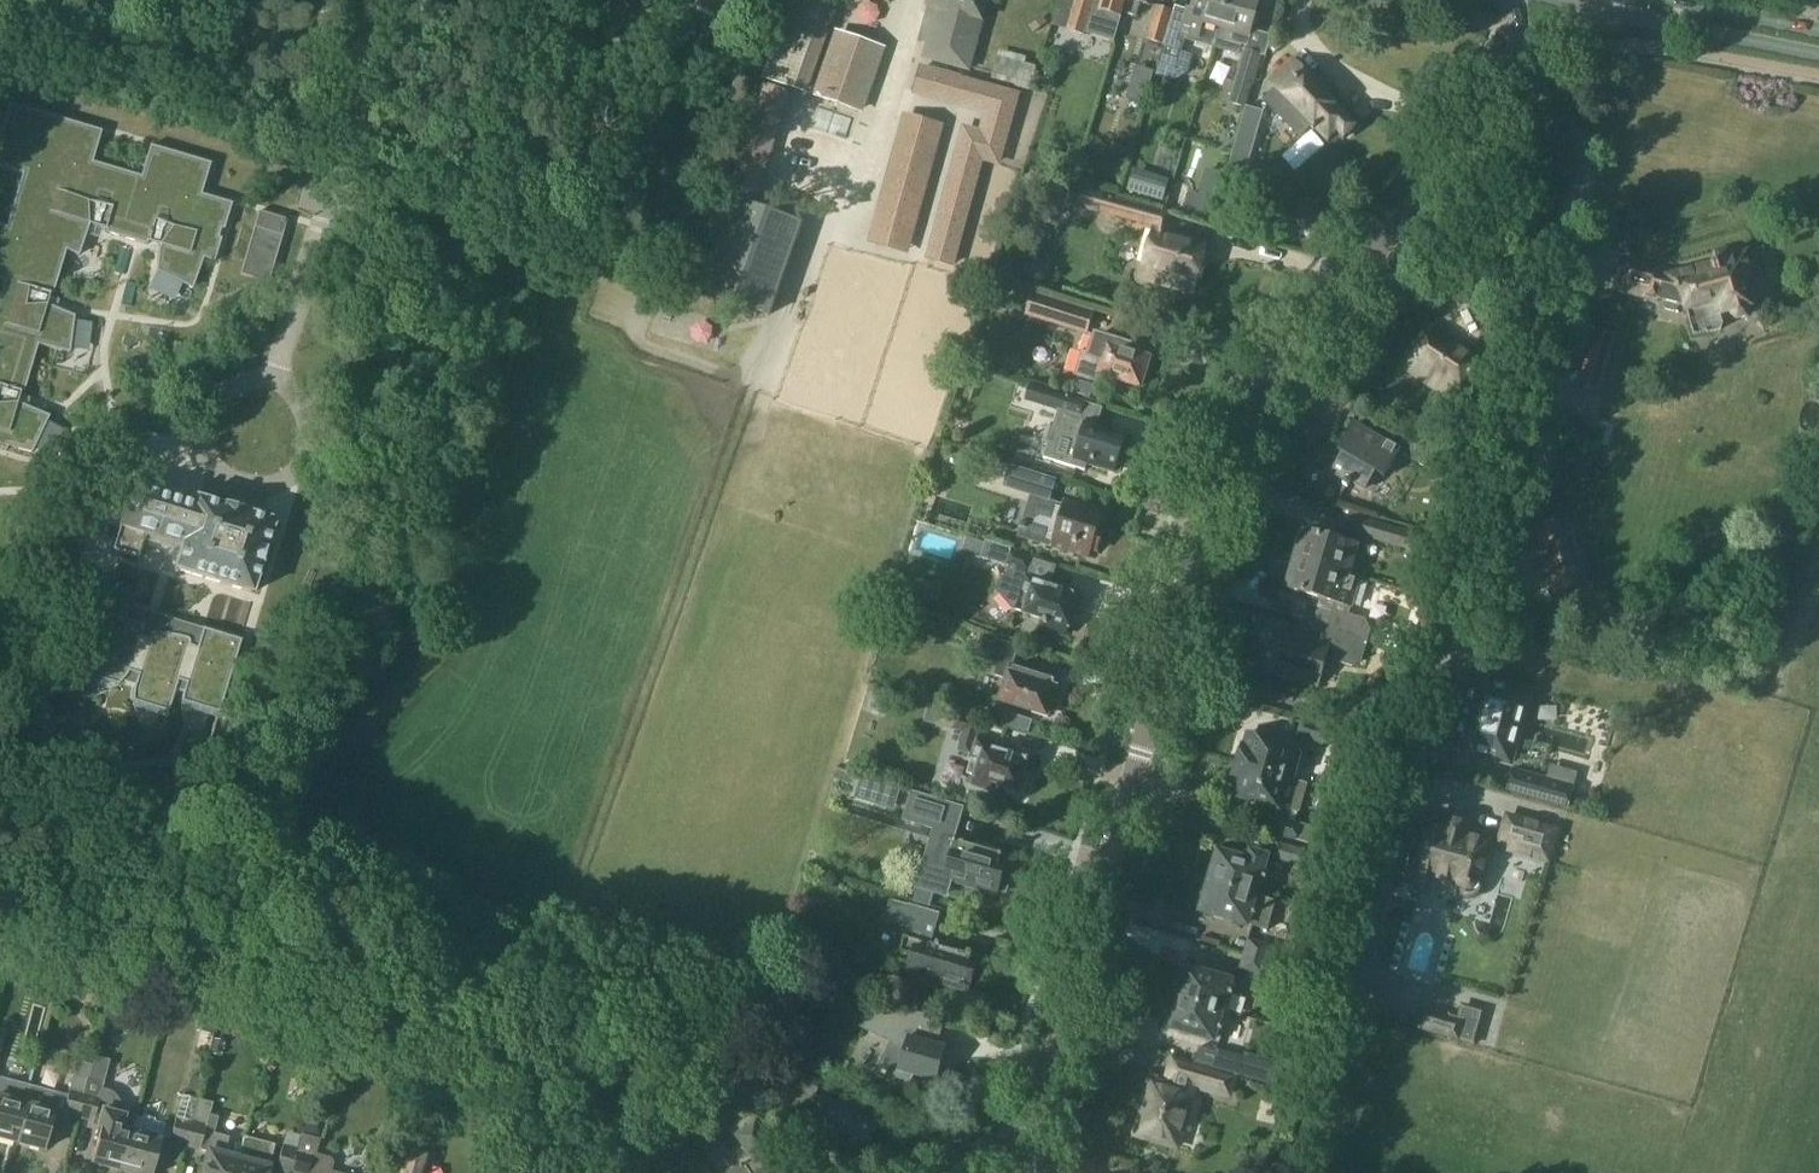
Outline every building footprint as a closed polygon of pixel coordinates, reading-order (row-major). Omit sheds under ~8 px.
[(698,7),(714,12),(727,16),(732,4),(737,6),(739,0),(700,0),(698,7)] [(766,77),(801,89),(833,0),(794,0),(766,77)] [(927,4),(938,7),(923,56),(967,69),(967,67),(969,61),(987,0),(928,0),(927,4)] [(1049,33),(1058,35),(1059,36),(1065,37),(1077,0),(1059,0),(1049,33)] [(1068,33),(1086,38),(1092,15),(1107,19),(1110,10),(1124,14),(1128,0),(1092,0),(1091,0),(1077,0),(1068,33)] [(1124,14),(1137,18),(1142,2),(1151,5),(1152,0),(1128,0),(1124,14)] [(1162,49),(1158,62),(1176,68),(1187,34),(1197,37),(1202,21),(1219,26),(1227,0),(1195,0),(1191,12),(1188,11),(1181,34),(1168,30),(1163,44),(1162,49)] [(1219,26),(1233,31),(1230,41),(1246,46),(1259,0),(1227,0),(1219,26)] [(1163,44),(1168,30),(1173,12),(1156,7),(1146,39),(1163,44)] [(1034,32),(1048,23),(1043,16),(1029,26),(1034,32)] [(840,31),(817,95),(857,109),(880,46),(840,31)] [(1264,56),(1245,50),(1229,103),(1246,108),(1253,85),(1254,85),(1264,56)] [(996,55),(991,72),(1016,79),(1014,84),(1027,88),(1033,66),(996,55)] [(1272,81),(1277,86),(1264,99),(1300,136),(1313,123),(1329,139),(1337,132),(1343,138),(1357,125),(1326,94),(1331,86),(1322,77),(1316,83),(1293,60),(1272,81)] [(916,91),(916,89),(954,100),(953,101),(955,102),(956,100),(1001,113),(1006,94),(961,82),(962,80),(959,79),(959,81),(922,70),(922,69),(920,68),(914,90),(916,91)] [(753,200),(752,199),(785,92),(763,85),(762,87),(764,87),(731,193),(730,192),(729,194),(753,202),(753,200)] [(87,232),(90,224),(106,229),(116,195),(122,196),(130,172),(93,161),(102,130),(9,103),(0,133),(0,166),(23,172),(10,216),(45,227),(39,247),(65,255),(66,250),(79,255),(87,232)] [(941,124),(907,114),(870,240),(904,250),(941,124)] [(963,133),(965,133),(929,256),(928,256),(927,258),(952,264),(952,262),(951,262),(979,156),(994,160),(994,162),(996,163),(1002,141),(964,131),(963,133)] [(156,271),(193,289),(204,258),(215,261),(222,238),(219,237),(221,228),(224,229),(232,203),(202,194),(211,163),(150,145),(141,176),(130,172),(122,196),(116,195),(106,229),(105,232),(147,244),(148,241),(159,244),(156,271)] [(1057,151),(1053,165),(1064,168),(1068,154),(1057,151)] [(1163,212),(1104,196),(1105,193),(1080,186),(1074,207),(1099,214),(1100,211),(1159,227),(1163,212)] [(1217,201),(1190,192),(1184,212),(1211,221),(1217,201)] [(269,282),(288,219),(259,211),(240,274),(269,282)] [(75,315),(47,304),(50,292),(53,293),(65,255),(39,247),(45,227),(10,216),(7,226),(0,225),(0,336),(1,337),(1,340),(37,350),(38,344),(70,352),(75,315)] [(1297,221),(1313,242),(1321,216),(1297,221)] [(1193,292),(1205,247),(1169,237),(1170,234),(1153,229),(1143,265),(1159,269),(1155,281),(1193,292)] [(1751,308),(1744,281),(1758,277),(1759,277),(1760,277),(1761,276),(1762,276),(1762,275),(1763,274),(1764,273),(1764,271),(1764,270),(1764,269),(1764,267),(1763,266),(1763,264),(1762,263),(1760,262),(1759,262),(1758,261),(1756,261),(1754,261),(1752,252),(1735,256),(1733,250),(1716,254),(1717,260),(1714,261),(1715,264),(1679,274),(1626,260),(1619,289),(1666,301),(1667,309),(1677,311),(1681,305),(1687,307),(1694,335),(1706,332),(1707,333),(1722,329),(1725,324),(1722,315),(1732,313),(1733,315),(1738,320),(1747,318),(1749,311),(1749,309),(1751,308)] [(699,290),(762,314),(769,316),(781,285),(774,282),(711,259),(699,290)] [(1480,316),(1509,294),(1498,280),(1470,301),(1480,316)] [(1044,295),(1036,319),(1085,334),(1090,319),(1093,311),(1044,295)] [(1580,386),(1599,391),(1615,336),(1595,330),(1580,386)] [(1491,368),(1477,359),(1453,343),(1449,350),(1428,335),(1415,354),(1417,355),(1408,369),(1450,398),(1465,377),(1469,380),(1467,382),(1477,389),(1491,368)] [(34,409),(18,402),(21,391),(24,392),(37,350),(1,340),(1,337),(0,336),(0,448),(7,450),(8,446),(32,453),(50,415),(34,409)] [(1140,382),(1146,379),(1149,370),(1146,363),(1147,359),(1135,355),(1136,349),(1095,336),(1089,355),(1082,353),(1075,375),(1098,382),(1100,374),(1139,387),(1140,382)] [(1045,391),(1041,403),(1050,406),(1050,407),(1059,410),(1059,411),(1065,413),(1078,417),(1082,402),(1063,397),(1045,391)] [(1065,413),(1051,459),(1064,463),(1086,470),(1088,461),(1115,469),(1116,466),(1120,467),(1125,453),(1120,451),(1124,438),(1098,429),(1104,409),(1082,402),(1078,417),(1065,413)] [(1399,450),(1355,423),(1338,450),(1342,453),(1330,473),(1343,481),(1341,485),(1347,488),(1351,481),(1364,489),(1375,471),(1383,476),(1399,450)] [(1446,481),(1455,465),(1412,438),(1402,454),(1446,481)] [(1011,465),(1004,487),(1031,495),(1051,501),(1051,499),(1057,479),(1011,465)] [(196,497),(194,505),(158,494),(159,491),(133,483),(119,526),(120,526),(112,551),(138,559),(145,534),(181,545),(174,569),(252,593),(274,521),(196,497)] [(1031,495),(1018,536),(1088,557),(1090,548),(1097,550),(1103,531),(1096,529),(1100,515),(1062,503),(1051,499),(1051,501),(1031,495)] [(1354,543),(1306,529),(1297,559),(1346,573),(1351,556),(1362,559),(1369,538),(1419,553),(1424,537),(1361,519),(1354,543)] [(1535,530),(1553,593),(1587,583),(1570,520),(1535,530)] [(1011,549),(985,541),(967,536),(962,549),(981,555),(981,556),(1008,564),(1000,592),(1013,607),(1013,608),(1024,611),(1023,612),(1044,618),(1043,621),(1047,623),(1046,626),(1067,632),(1078,593),(1025,577),(1031,556),(1011,550),(1011,549)] [(1297,559),(1288,590),(1335,604),(1326,631),(1366,643),(1369,632),(1363,620),(1347,615),(1353,596),(1355,596),(1360,578),(1346,574),(1346,573),(1297,559)] [(1409,590),(1416,592),(1419,585),(1412,582),(1409,590)] [(133,699),(133,700),(133,702),(169,712),(176,690),(183,693),(183,694),(183,695),(182,696),(182,697),(182,698),(182,699),(182,700),(182,701),(182,702),(219,713),(242,640),(129,605),(125,619),(106,613),(87,676),(118,685),(121,683),(122,681),(135,685),(135,686),(134,686),(134,687),(134,688),(134,689),(133,690),(133,692),(133,694),(133,695),(133,696),(133,698),(133,699)] [(1316,629),(1312,643),(1275,632),(1268,655),(1266,661),(1267,661),(1264,670),(1316,686),(1324,660),(1351,668),(1360,663),(1366,643),(1326,631),(1326,632),(1316,629)] [(1383,639),(1369,635),(1367,642),(1381,646),(1383,639)] [(1059,676),(1018,663),(1022,649),(997,641),(981,636),(976,649),(980,650),(993,654),(992,655),(1001,657),(995,676),(999,677),(1008,680),(1002,699),(1050,715),(1060,683),(1057,682),(1059,676)] [(1461,719),(1453,747),(1509,762),(1528,692),(1472,677),(1465,705),(1469,706),(1465,720),(1461,719)] [(973,742),(980,720),(946,709),(941,724),(964,732),(958,750),(969,753),(967,758),(978,761),(970,784),(989,790),(991,783),(1005,788),(1003,791),(1016,795),(1016,794),(1023,791),(1028,776),(1023,774),(1028,760),(973,742)] [(1028,732),(1032,721),(1007,712),(1004,723),(1028,732)] [(1298,739),(1322,745),(1323,741),(1326,728),(1303,722),(1298,739)] [(1323,741),(1336,745),(1340,730),(1327,726),(1326,728),(1323,741)] [(1242,745),(1236,763),(1295,780),(1303,754),(1294,751),(1295,748),(1248,734),(1245,745),(1242,745)] [(1236,777),(1231,794),(1276,807),(1299,813),(1308,784),(1295,780),(1236,763),(1232,776),(1236,777)] [(1568,809),(1575,785),(1547,778),(1513,768),(1506,792),(1568,809)] [(1003,855),(955,840),(965,807),(912,790),(903,820),(933,829),(916,888),(918,889),(914,902),(931,907),(935,894),(949,898),(953,880),(996,893),(996,890),(1008,894),(1013,875),(1002,872),(1006,860),(1002,859),(1003,855)] [(1507,816),(1500,841),(1512,845),(1511,849),(1547,859),(1556,829),(1507,816)] [(1486,858),(1492,838),(1487,836),(1485,833),(1475,830),(1472,832),(1464,830),(1462,827),(1452,825),(1449,826),(1442,824),(1440,821),(1430,818),(1427,820),(1422,818),(1406,874),(1434,882),(1436,885),(1446,888),(1449,886),(1459,889),(1464,893),(1468,894),(1474,894),(1478,891),(1481,887),(1482,882),(1481,877),(1482,873),(1485,871),(1487,861),(1486,858)] [(1276,819),(1272,834),(1295,840),(1295,839),(1299,826),(1276,819)] [(1276,844),(1272,860),(1310,870),(1314,855),(1276,844)] [(1209,864),(1205,881),(1207,881),(1261,896),(1270,867),(1270,865),(1264,864),(1266,855),(1232,846),(1229,854),(1216,850),(1212,865),(1209,864)] [(1203,895),(1198,913),(1250,927),(1250,925),(1253,926),(1268,930),(1277,900),(1261,896),(1207,881),(1205,881),(1201,894),(1203,895)] [(884,922),(907,929),(900,952),(913,956),(908,973),(966,991),(976,958),(930,943),(939,915),(891,900),(884,922)] [(1245,954),(1268,963),(1273,948),(1249,941),(1245,954)] [(1268,963),(1245,954),(1241,970),(1256,974),(1253,985),(1285,994),(1292,969),(1268,963)] [(1226,1011),(1235,980),(1182,965),(1173,996),(1226,1011)] [(1381,1020),(1390,989),(1345,977),(1337,1008),(1366,1016),(1381,1020)] [(1226,1011),(1173,996),(1165,1026),(1217,1041),(1226,1011)] [(887,1076),(908,1087),(914,1074),(938,1081),(939,1078),(943,1080),(947,1065),(943,1063),(947,1050),(927,1044),(929,1035),(936,1037),(941,1020),(872,999),(864,1024),(894,1039),(877,1072),(883,1075),(887,1077),(887,1076)] [(1487,1009),(1461,1002),(1458,1014),(1457,1019),(1447,1016),(1423,1010),(1418,1029),(1458,1040),(1457,1041),(1477,1046),(1487,1009)] [(215,1039),(212,1052),(222,1055),(226,1041),(215,1039)] [(1240,1075),(1246,1057),(1218,1048),(1212,1067),(1240,1075)] [(1242,1071),(1269,1078),(1271,1071),(1273,1071),(1276,1061),(1247,1054),(1242,1071)] [(1153,1081),(1137,1135),(1179,1148),(1199,1081),(1234,1091),(1239,1076),(1174,1057),(1168,1078),(1172,1079),(1170,1086),(1153,1081)] [(91,1065),(78,1061),(74,1078),(87,1081),(91,1065)] [(750,1071),(760,1072),(761,1062),(751,1061),(750,1071)] [(818,1097),(823,1080),(786,1067),(781,1085),(818,1097)] [(30,1085),(0,1077),(0,1136),(16,1141),(30,1085)] [(78,1118),(87,1081),(74,1078),(64,1115),(78,1118)] [(89,1082),(87,1081),(78,1118),(103,1125),(93,1162),(122,1169),(136,1118),(137,1113),(122,1109),(122,1107),(122,1104),(122,1103),(121,1100),(121,1099),(120,1098),(119,1096),(117,1094),(116,1094),(114,1092),(111,1091),(103,1089),(104,1086),(89,1082)] [(30,1085),(16,1141),(45,1148),(54,1111),(53,1111),(58,1093),(30,1085)] [(180,1096),(177,1107),(168,1143),(185,1147),(194,1112),(197,1100),(180,1096)] [(194,1112),(185,1147),(208,1153),(202,1172),(235,1172),(239,1159),(223,1154),(227,1138),(213,1134),(217,1118),(209,1116),(212,1104),(197,1100),(194,1112)] [(862,1155),(877,1127),(830,1103),(822,1119),(833,1124),(826,1136),(862,1155)] [(122,1169),(136,1172),(154,1172),(166,1126),(155,1123),(155,1120),(144,1117),(143,1120),(136,1118),(122,1169)] [(306,1119),(302,1134),(305,1135),(307,1136),(316,1138),(317,1138),(318,1132),(316,1131),(319,1122),(308,1120),(306,1119)] [(728,1172),(782,1172),(788,1169),(755,1122),(737,1134),(755,1160),(746,1166),(746,1167),(745,1168),(741,1164),(728,1172)] [(291,1172),(333,1172),(335,1166),(330,1158),(317,1154),(321,1139),(317,1138),(316,1138),(307,1136),(305,1135),(302,1134),(301,1134),(299,1141),(291,1172)] [(239,1159),(235,1172),(268,1172),(270,1167),(275,1144),(244,1136),(239,1159)] [(274,1171),(281,1172),(291,1172),(299,1141),(284,1137),(274,1171)] [(434,1152),(424,1149),(423,1152),(411,1148),(403,1172),(428,1172),(434,1152)]
